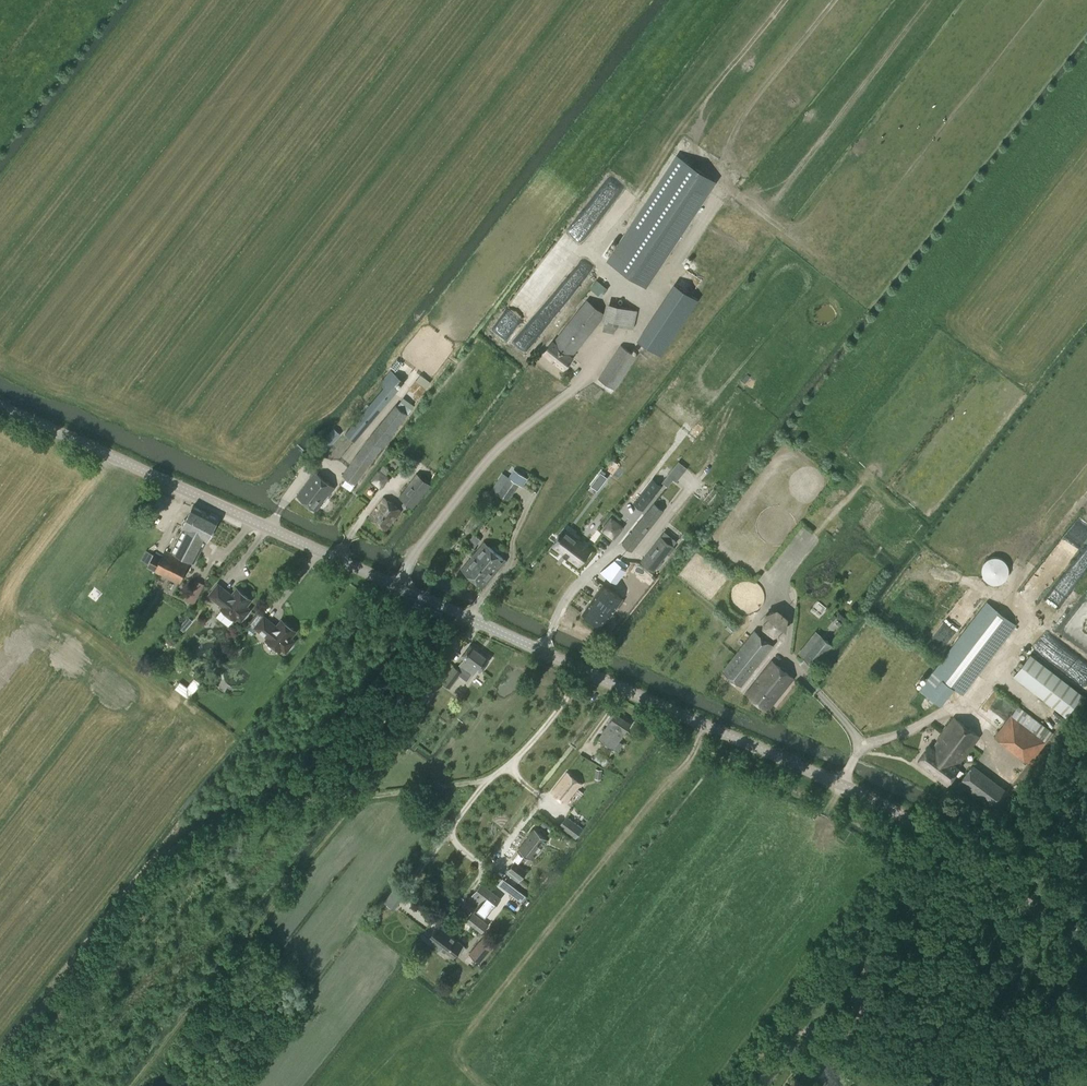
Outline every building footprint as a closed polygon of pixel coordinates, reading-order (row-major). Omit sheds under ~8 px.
[(678,156),(609,261),(645,285),(715,181),(678,156)] [(611,180),(607,186),(608,187),(604,193),(612,199),(621,188),(611,180)] [(687,274),(680,284),(689,290),(692,285),(690,283),(693,278),(687,274)] [(591,287),(602,296),(608,288),(597,279),(591,287)] [(674,282),(639,340),(664,355),(699,297),(674,282)] [(554,342),(552,340),(543,353),(564,370),(564,369),(566,370),(569,366),(567,365),(573,357),(572,356),(603,319),(602,321),(605,321),(603,330),(614,333),(617,324),(634,329),(638,311),(607,302),(604,312),(587,299),(554,342)] [(620,344),(598,378),(615,389),(637,355),(620,344)] [(423,396),(431,378),(420,374),(412,391),(423,396)] [(355,441),(400,387),(390,379),(345,433),(355,441)] [(409,413),(402,408),(396,403),(369,437),(342,474),(347,477),(343,482),(352,488),(355,483),(356,484),(382,447),(383,449),(409,413)] [(315,448),(321,453),(340,433),(335,428),(315,448)] [(509,477),(508,478),(519,485),(522,487),(528,478),(514,469),(509,477)] [(389,478),(380,470),(372,480),(381,487),(389,478)] [(334,487),(314,472),(297,495),(317,510),(334,487)] [(669,473),(663,481),(669,485),(675,478),(669,473)] [(430,484),(418,474),(401,496),(413,506),(430,484)] [(654,477),(634,503),(643,510),(663,485),(654,477)] [(519,485),(508,478),(497,493),(509,500),(519,485)] [(386,530),(401,510),(385,497),(370,517),(386,530)] [(485,497),(479,504),(482,506),(488,499),(485,497)] [(654,503),(622,544),(632,551),(664,510),(654,503)] [(183,524),(182,526),(181,525),(179,528),(182,529),(171,550),(184,557),(187,551),(184,550),(187,542),(191,544),(205,512),(193,506),(186,518),(184,518),(182,522),(183,524)] [(206,539),(208,540),(219,519),(205,512),(191,544),(187,542),(184,550),(187,551),(184,557),(192,561),(191,563),(194,564),(194,563),(195,563),(206,539)] [(558,538),(553,545),(579,564),(591,549),(565,529),(560,535),(559,535),(557,537),(558,538)] [(661,535),(641,561),(654,571),(674,545),(677,541),(665,531),(661,535)] [(473,550),(481,538),(473,534),(466,546),(473,550)] [(485,542),(473,555),(488,568),(492,563),(499,568),(507,560),(485,542)] [(147,567),(170,579),(181,557),(166,549),(162,557),(155,553),(147,567)] [(488,568),(473,555),(462,569),(484,587),(499,568),(492,563),(488,568)] [(191,562),(181,557),(170,579),(179,584),(191,562)] [(982,573),(983,574),(983,575),(984,576),(984,577),(985,578),(986,579),(986,580),(987,581),(988,582),(989,582),(990,583),(991,583),(993,583),(995,584),(996,584),(998,583),(1000,583),(1001,583),(1002,582),(1003,582),(1004,581),(1005,580),(1006,579),(1006,578),(1007,577),(1008,576),(1008,575),(1008,574),(1009,573),(1009,572),(1009,571),(1009,570),(1009,568),(1009,567),(1008,566),(1008,565),(1008,564),(1007,563),(1006,562),(1006,561),(1005,560),(1004,559),(1003,559),(1001,558),(998,557),(996,557),(995,557),(993,557),(990,558),(988,559),(987,559),(986,560),(986,561),(985,562),(984,563),(984,564),(983,565),(983,566),(982,567),(982,568),(982,570),(982,571),(982,572),(982,573)] [(204,584),(195,579),(185,599),(194,604),(204,584)] [(218,583),(208,596),(221,606),(220,608),(236,621),(237,619),(241,622),(251,609),(247,606),(252,600),(237,588),(232,594),(218,583)] [(623,598),(604,584),(590,603),(583,598),(585,596),(578,591),(570,603),(577,609),(578,610),(580,612),(582,612),(602,626),(623,598)] [(941,706),(955,688),(962,694),(1016,624),(988,602),(920,690),(941,706)] [(774,635),(785,630),(787,617),(778,609),(765,614),(763,626),(774,635)] [(264,615),(254,628),(266,638),(264,639),(281,652),(282,650),(285,653),(295,640),(291,637),(296,631),(282,619),(277,625),(264,615)] [(773,645),(755,630),(723,670),(742,685),(773,645)] [(820,635),(804,656),(815,666),(832,644),(820,635)] [(490,659),(470,644),(461,656),(464,658),(459,665),(461,666),(458,670),(454,667),(445,678),(453,684),(459,676),(467,682),(472,674),(473,675),(478,669),(481,671),(490,659)] [(794,677),(773,660),(746,693),(767,710),(794,677)] [(1040,696),(1066,716),(1083,694),(1056,674),(1040,696)] [(415,694),(424,700),(437,683),(428,676),(415,694)] [(189,698),(202,683),(195,677),(187,686),(178,677),(172,684),(189,698)] [(1013,714),(1012,713),(994,737),(1029,765),(1047,741),(1046,740),(1053,732),(1019,706),(1013,714)] [(616,713),(599,738),(614,748),(631,723),(616,713)] [(931,746),(930,745),(917,761),(947,784),(960,767),(959,766),(980,737),(954,717),(931,746)] [(972,764),(960,782),(995,805),(1007,787),(972,764)] [(567,804),(583,784),(568,772),(552,792),(567,804)] [(576,837),(583,828),(567,816),(560,825),(576,837)] [(508,870),(521,880),(528,871),(518,864),(524,856),(524,857),(526,854),(533,859),(548,839),(534,828),(519,848),(520,849),(519,852),(519,853),(514,860),(515,861),(508,870)] [(482,883),(473,893),(470,898),(480,905),(492,891),(482,883)] [(384,901),(394,910),(405,895),(395,887),(384,901)] [(477,909),(487,917),(493,908),(500,897),(492,891),(480,905),(477,909)] [(480,919),(473,913),(467,920),(475,926),(480,919)] [(429,938),(432,940),(435,942),(432,945),(439,950),(441,948),(454,958),(459,951),(460,952),(463,952),(466,949),(465,946),(464,945),(457,940),(439,926),(429,938)] [(484,938),(471,954),(480,962),(494,945),(484,938)] [(829,1051),(825,1055),(837,1064),(841,1059),(843,1056),(831,1047),(829,1051)] [(795,1077),(789,1085),(807,1085),(795,1077)]
